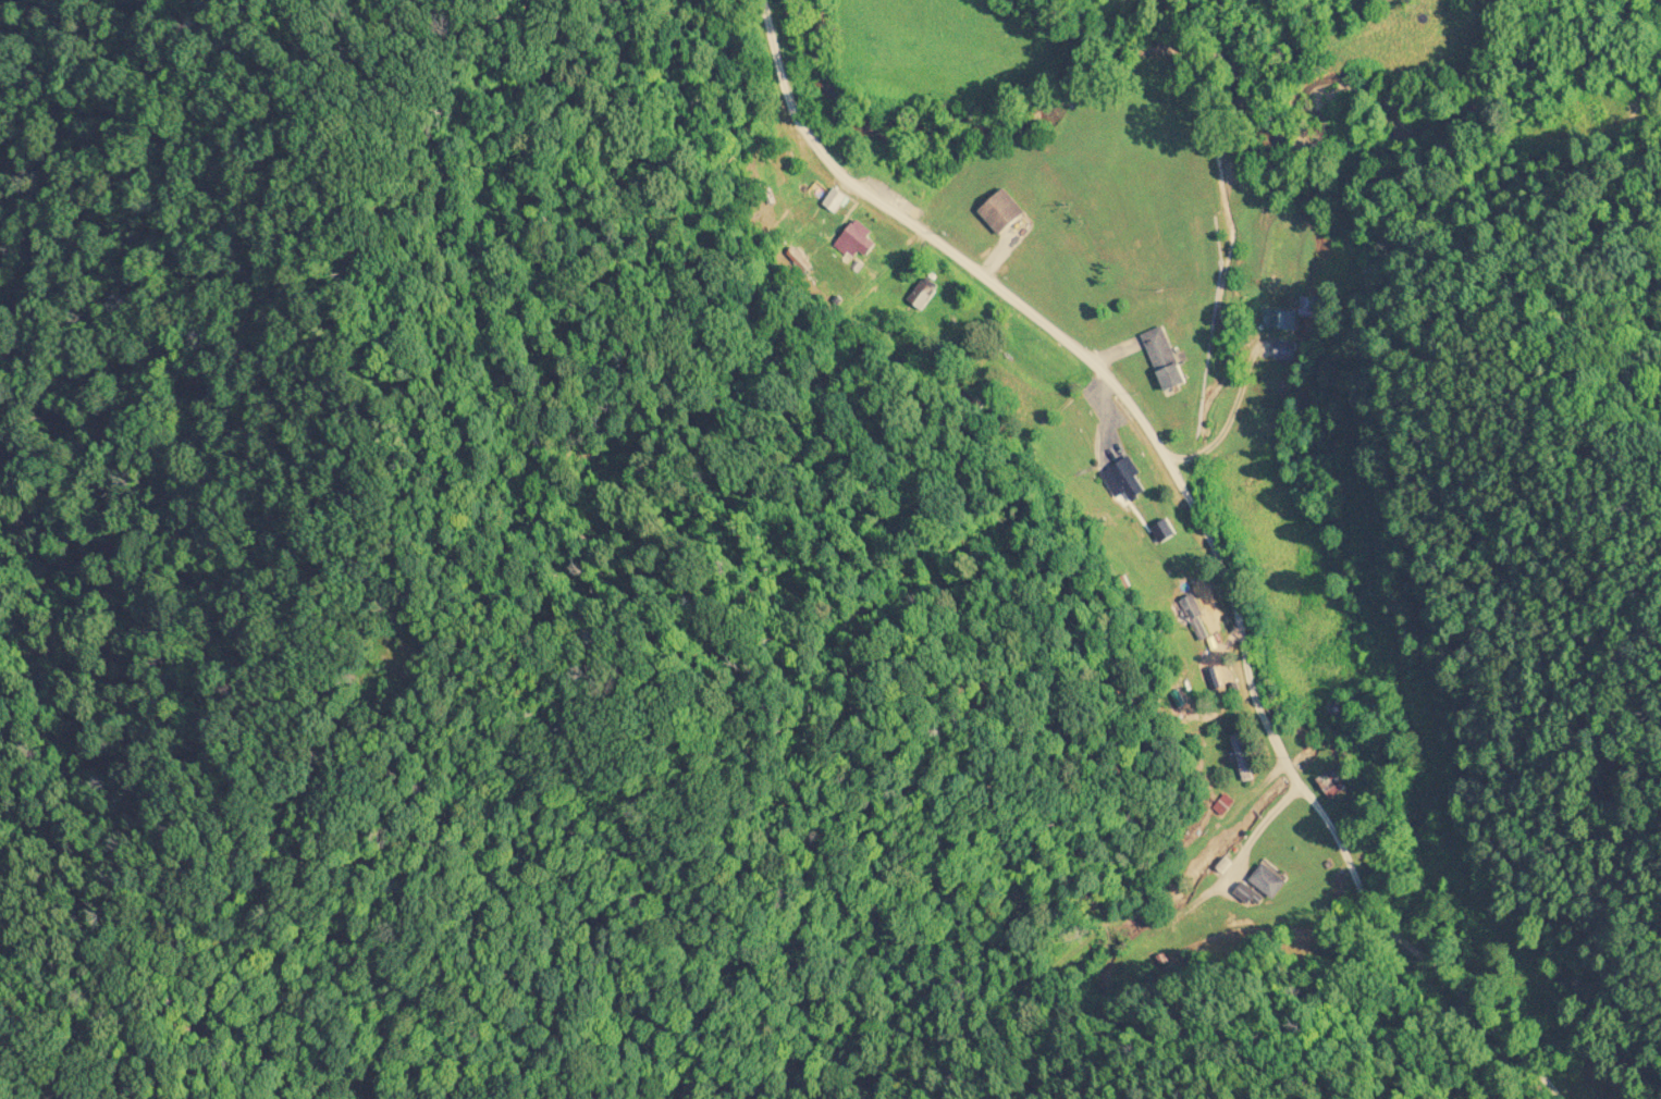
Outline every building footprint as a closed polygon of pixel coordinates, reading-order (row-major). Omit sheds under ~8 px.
[(823,204),(836,214),(848,197),(836,188),(823,204)] [(980,208),(997,236),(1026,217),(1009,190),(980,208)] [(1298,316),(1312,319),(1316,299),(1302,297),(1298,316)] [(1293,330),(1294,312),(1265,310),(1264,329),(1293,330)] [(1167,326),(1143,335),(1166,394),(1190,385),(1167,326)] [(1272,360),(1292,361),(1293,342),(1273,341),(1272,360)] [(1148,492),(1129,459),(1112,468),(1131,502),(1148,492)] [(1322,701),(1337,722),(1353,711),(1338,690),(1322,701)] [(1228,739),(1243,783),(1255,779),(1240,735),(1228,739)]
